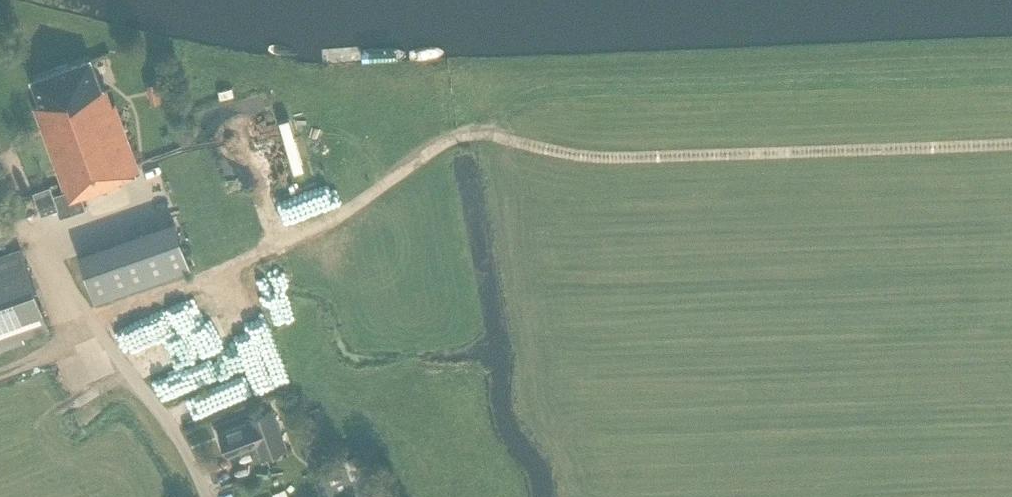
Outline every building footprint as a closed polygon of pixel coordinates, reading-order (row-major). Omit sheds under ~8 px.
[(102,88),(91,58),(31,79),(40,104),(34,106),(53,158),(65,191),(55,195),(51,185),(34,191),(42,213),(58,208),(61,216),(85,207),(82,197),(121,183),(120,178),(140,171),(114,103),(112,104),(105,86),(102,88)] [(159,237),(139,244),(155,290),(175,283),(159,237)] [(49,326),(21,246),(0,253),(0,343),(49,326)] [(287,445),(272,407),(247,417),(249,420),(219,432),(228,454),(258,443),(262,455),(287,445)] [(342,476),(337,463),(331,465),(330,464),(312,471),(321,496),(340,490),(339,487),(348,484),(346,478),(343,479),(340,477),(337,480),(336,481),(336,478),(342,476)]
